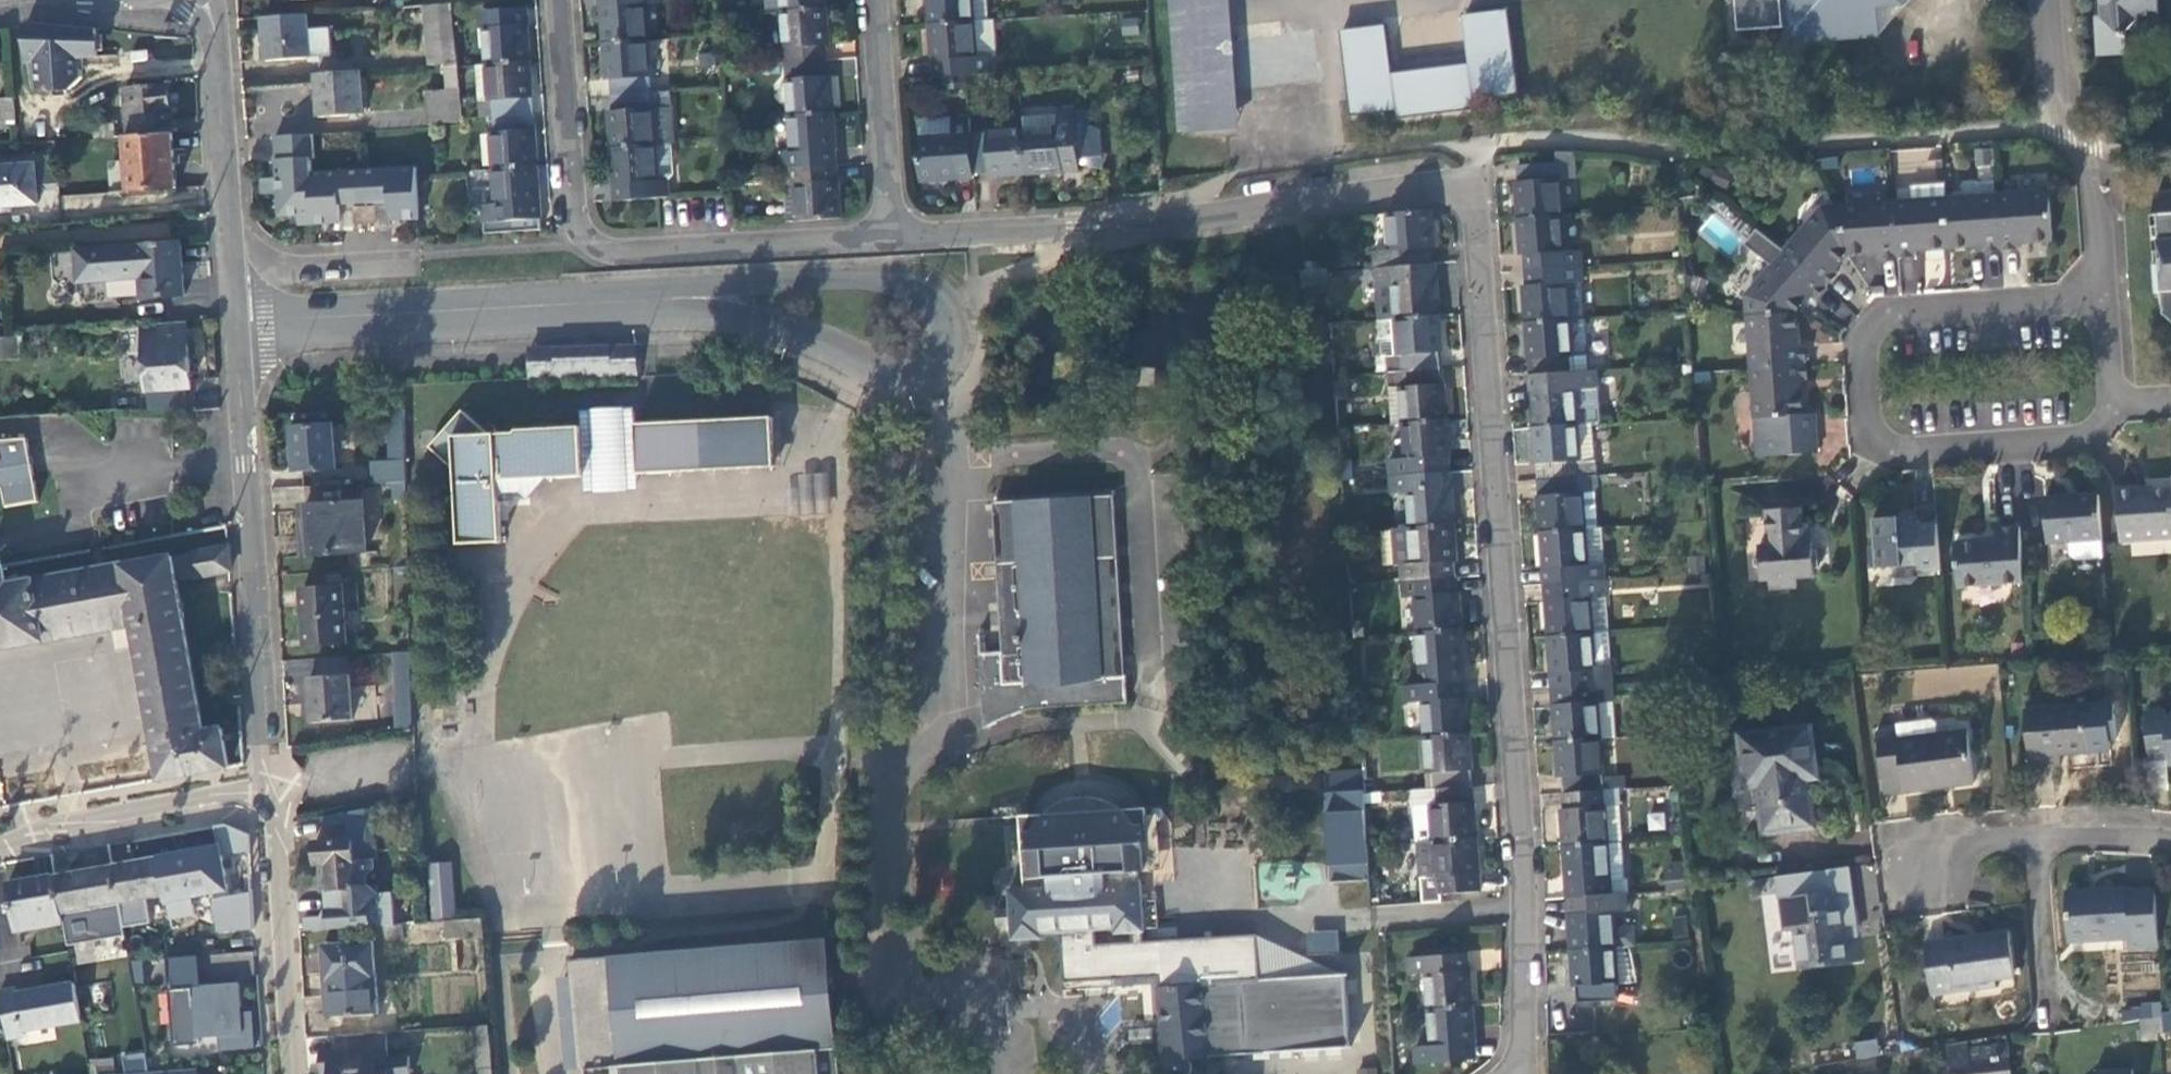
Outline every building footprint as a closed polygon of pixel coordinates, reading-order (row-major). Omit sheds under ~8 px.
[(608,12),(609,38),(651,35),(649,0),(607,0),(608,12)] [(937,20),(980,17),(997,16),(997,0),(936,0),(937,20)] [(1232,12),(1231,0),(1181,0),(1182,15),(1232,12)] [(1738,31),(1783,28),(1785,47),(1887,37),(1887,33),(1886,10),(1912,9),(1921,0),(1735,0),(1738,31)] [(2160,0),(2104,0),(2106,33),(2123,32),(2124,34),(2131,34),(2144,16),(2161,15),(2160,0)] [(431,4),(435,64),(452,62),(464,61),(458,2),(431,4)] [(787,5),(791,59),(830,57),(829,41),(833,40),(831,22),(830,3),(787,5)] [(489,9),(492,63),(534,61),(532,30),(530,6),(489,9)] [(1887,33),(1912,9),(1886,10),(1887,33)] [(1476,100),(1523,95),(1508,11),(1475,14),(1461,16),(1467,56),(1467,62),(1433,67),(1390,73),(1389,67),(1383,25),(1379,26),(1341,30),(1350,114),(1397,108),(1397,113),(1398,118),(1477,109),(1476,100)] [(1232,25),(1232,12),(1182,15),(1189,128),(1239,125),(1237,93),(1232,25)] [(314,29),(313,13),(271,16),(272,40),(273,60),(314,57),(318,55),(339,54),(337,28),(314,29)] [(944,54),(945,72),(972,70),(1001,68),(1000,51),(982,52),(980,17),(937,20),(938,41),(939,55),(944,54)] [(92,57),(90,30),(30,23),(20,26),(23,61),(30,60),(33,90),(69,86),(78,78),(77,67),(76,58),(92,57)] [(615,70),(616,88),(654,86),(651,35),(609,38),(611,58),(611,70),(615,70)] [(146,48),(130,51),(135,75),(151,71),(146,48)] [(791,59),(794,111),(836,108),(835,86),(834,72),(832,73),(830,57),(791,59)] [(454,86),(465,85),(464,65),(464,61),(452,62),(454,86)] [(482,64),(486,115),(499,114),(537,112),(535,88),(534,61),(492,63),(482,64)] [(369,113),(366,69),(323,72),(324,95),(326,116),(369,113)] [(126,87),(129,138),(172,135),(171,107),(169,84),(126,87)] [(435,122),(468,120),(468,116),(465,85),(454,86),(432,88),(435,122)] [(614,115),(616,141),(658,139),(675,138),(678,138),(676,85),(654,86),(616,88),(617,104),(614,104),(614,115)] [(10,121),(8,99),(0,100),(0,122),(10,121)] [(1062,124),(1027,127),(1030,169),(1054,167),(1082,165),(1078,106),(1061,107),(1062,124)] [(783,146),(784,163),(837,160),(836,142),(839,142),(838,126),(836,108),(794,111),(797,145),(783,146)] [(499,114),(499,121),(537,118),(537,112),(499,114)] [(960,171),(979,169),(976,130),(975,114),(958,115),(960,131),(924,134),(926,175),(948,174),(960,173),(960,171)] [(497,131),(499,167),(540,164),(539,139),(537,118),(499,121),(500,131),(497,131)] [(11,130),(10,121),(0,122),(0,131),(11,130)] [(114,127),(96,128),(97,141),(115,139),(114,127)] [(1008,170),(1030,169),(1027,127),(976,130),(979,169),(995,168),(995,171),(1008,170)] [(319,133),(280,136),(281,158),(284,216),(303,215),(304,225),(332,224),(346,223),(345,203),(395,200),(396,221),(408,220),(424,219),(422,173),(421,166),(318,171),(317,157),(320,157),(319,133)] [(174,158),(172,135),(129,138),(125,139),(129,192),(176,188),(174,158)] [(675,138),(658,139),(660,175),(672,174),(676,169),(675,138)] [(619,194),(662,191),(673,191),(672,174),(660,175),(658,139),(616,141),(618,169),(619,194)] [(1517,194),(1519,218),(1563,216),(1560,177),(1577,176),(1575,153),(1575,151),(1558,150),(1558,163),(1518,165),(1519,181),(1516,181),(1517,194)] [(801,211),(801,215),(844,212),(843,194),(841,175),(838,175),(837,160),(784,163),(785,179),(789,178),(792,212),(801,211)] [(542,191),(540,164),(499,167),(502,202),(488,203),(490,230),(545,227),(544,212),(542,191)] [(33,207),(32,188),(31,169),(0,171),(0,209),(33,207)] [(1931,249),(1951,247),(1948,198),(1946,184),(1915,186),(1916,200),(1897,202),(1901,256),(1920,255),(1920,249),(1931,249)] [(2051,190),(1999,194),(2002,249),(2020,248),(2020,241),(2036,240),(2055,239),(2051,190)] [(2159,191),(2156,213),(2160,213),(2162,247),(2164,266),(2157,266),(2158,293),(2165,292),(2167,313),(2170,316),(2170,190),(2159,191)] [(1987,250),(2002,249),(1999,194),(1948,198),(1951,247),(1971,245),(1987,244),(1987,250)] [(1885,257),(1901,256),(1897,202),(1845,206),(1849,255),(1873,253),(1885,252),(1885,257)] [(363,223),(381,222),(380,204),(361,205),(363,223)] [(1838,268),(1849,255),(1845,206),(1824,207),(1786,252),(1829,288),(1839,276),(1834,272),(1838,268)] [(1377,246),(1378,265),(1395,264),(1435,261),(1434,245),(1438,244),(1436,225),(1435,209),(1392,212),(1394,245),(1377,246)] [(1525,251),(1526,269),(1584,267),(1583,246),(1565,247),(1563,216),(1519,218),(1521,241),(1522,251),(1525,251)] [(1818,301),(1829,288),(1786,252),(1760,230),(1747,246),(1772,267),(1751,294),(1752,313),(1796,310),(1800,312),(1813,297),(1818,301)] [(181,241),(117,246),(119,276),(141,274),(143,297),(184,294),(182,266),(181,241)] [(80,278),(119,276),(117,246),(78,248),(80,278)] [(1386,318),(1399,317),(1443,314),(1441,291),(1440,277),(1436,278),(1435,261),(1395,264),(1378,265),(1382,318),(1386,318)] [(1525,295),(1527,322),(1585,319),(1588,319),(1584,267),(1526,269),(1527,284),(1524,284),(1525,295)] [(1801,333),(1800,312),(1796,310),(1752,313),(1755,366),(1809,362),(1808,345),(1802,346),(1801,333)] [(1386,318),(1391,370),(1447,366),(1444,335),(1443,314),(1399,317),(1386,318)] [(1531,374),(1571,372),(1570,355),(1588,354),(1585,319),(1527,322),(1529,348),(1531,374)] [(188,352),(186,322),(142,326),(147,390),(191,386),(188,352)] [(15,358),(16,337),(0,337),(0,357),(15,358)] [(528,347),(530,377),(630,373),(629,343),(528,347)] [(1589,372),(1588,354),(1570,355),(1571,372),(1589,372)] [(1810,380),(1809,362),(1755,366),(1762,457),(1820,453),(1818,415),(1807,416),(1805,394),(1804,381),(1810,380)] [(1391,370),(1395,422),(1408,421),(1451,419),(1449,391),(1447,366),(1391,370)] [(1533,402),(1535,426),(1579,425),(1597,424),(1602,424),(1598,371),(1589,372),(1571,372),(1531,374),(1533,402)] [(375,460),(375,481),(409,480),(408,405),(393,407),(394,460),(375,460)] [(636,490),(635,474),(634,424),(634,407),(577,410),(578,427),(583,475),(584,493),(612,492),(636,490)] [(583,475),(578,427),(522,429),(519,431),(488,434),(460,411),(432,442),(428,447),(449,466),(450,483),(452,510),(454,545),(501,545),(498,493),(505,492),(517,492),(521,495),(526,500),(542,479),(583,475)] [(768,416),(634,424),(635,474),(677,472),(711,470),(753,468),(771,467),(768,416)] [(1398,456),(1399,474),(1455,471),(1452,437),(1451,419),(1408,421),(1410,455),(1398,456)] [(1601,477),(1597,424),(1579,425),(1535,426),(1537,452),(1539,479),(1601,477)] [(335,427),(294,430),(295,451),(297,473),(337,471),(335,427)] [(2,487),(6,506),(37,500),(33,468),(30,438),(0,441),(0,488),(2,487)] [(1413,487),(1416,525),(1459,523),(1457,496),(1455,471),(1399,474),(1400,488),(1413,487)] [(828,473),(798,474),(798,489),(789,489),(791,516),(828,515),(828,473)] [(1541,506),(1543,532),(1605,528),(1601,477),(1539,479),(1541,506)] [(2170,535),(2170,489),(2157,490),(2143,491),(2143,488),(2121,490),(2124,538),(2170,535)] [(1116,493),(997,500),(1006,643),(1008,682),(1022,681),(1024,708),(1131,701),(1129,674),(1127,674),(1116,493)] [(2105,559),(2101,495),(2075,497),(2048,499),(2051,543),(2073,541),(2073,555),(2079,560),(2105,559)] [(304,555),(367,552),(365,499),(306,502),(307,521),(308,532),(303,532),(304,555)] [(1817,550),(1816,541),(1813,541),(1802,542),(1802,532),(1808,532),(1807,524),(1806,507),(1771,509),(1774,544),(1763,545),(1765,580),(1773,580),(1774,588),(1798,587),(1798,577),(1819,576),(1817,550)] [(1922,576),(1943,575),(1939,523),(1917,525),(1917,528),(1903,529),(1902,517),(1892,517),(1876,518),(1880,568),(1921,565),(1922,576)] [(989,560),(991,519),(971,518),(970,559),(989,560)] [(830,575),(829,519),(586,527),(586,579),(606,579),(670,577),(738,576),(795,576),(830,575)] [(1409,560),(1410,577),(1460,574),(1459,558),(1461,558),(1460,541),(1459,523),(1416,525),(1398,527),(1400,561),(1409,560)] [(1812,524),(1807,524),(1808,532),(1802,532),(1802,542),(1813,541),(1812,524)] [(1960,586),(2025,582),(2021,526),(1998,528),(1999,541),(1985,542),(1957,543),(1960,586)] [(1548,584),(1551,584),(1609,581),(1605,528),(1543,532),(1545,557),(1548,584)] [(182,543),(184,556),(207,552),(205,539),(182,543)] [(161,781),(230,769),(223,728),(203,732),(179,580),(232,572),(230,548),(207,552),(184,556),(7,587),(3,565),(0,566),(0,649),(133,625),(161,781)] [(1422,593),(1424,629),(1467,626),(1465,602),(1465,590),(1461,591),(1460,574),(1410,577),(1411,594),(1422,593)] [(505,578),(452,584),(463,688),(529,681),(520,577),(505,578)] [(1549,606),(1552,636),(1613,633),(1609,581),(1551,584),(1548,584),(1549,606)] [(359,588),(308,591),(310,619),(312,647),(351,645),(349,609),(360,608),(359,588)] [(558,612),(560,675),(830,670),(830,608),(795,609),(739,610),(670,610),(606,611),(585,612),(566,612),(558,612)] [(1424,629),(1429,680),(1467,677),(1471,677),(1469,650),(1467,626),(1424,629)] [(1559,672),(1560,688),(1617,685),(1613,633),(1552,636),(1553,657),(1554,672),(1559,672)] [(1008,711),(1024,708),(1022,681),(1008,682),(1006,643),(981,644),(986,719),(1008,711)] [(399,653),(399,728),(414,726),(412,652),(399,653)] [(319,659),(320,678),(352,675),(350,656),(319,659)] [(320,678),(312,678),(313,702),(315,723),(355,720),(352,675),(320,678)] [(1431,696),(1433,732),(1475,729),(1474,711),(1473,693),(1468,694),(1467,677),(1429,680),(1411,681),(1412,698),(1431,696)] [(1558,715),(1560,741),(1604,739),(1621,737),(1617,685),(1560,688),(1556,689),(1558,715)] [(2029,701),(2030,710),(2049,708),(2048,699),(2029,701)] [(2049,708),(2030,710),(2035,766),(2065,763),(2064,753),(2074,752),(2095,750),(2091,704),(2049,708)] [(2169,715),(2168,708),(2148,709),(2152,759),(2170,757),(2170,715),(2169,715)] [(1902,729),(1901,729),(1882,731),(1890,794),(1932,788),(1932,783),(1941,782),(1955,780),(1956,785),(1979,782),(1973,731),(1943,735),(1942,723),(1938,720),(1901,725),(1902,729)] [(1809,770),(1820,768),(1814,727),(1748,737),(1754,786),(1766,785),(1772,834),(1817,827),(1814,805),(1811,778),(1809,770)] [(1439,767),(1440,784),(1479,781),(1477,753),(1475,729),(1433,732),(1436,767),(1439,767)] [(1567,778),(1568,794),(1626,790),(1632,790),(1631,780),(1607,781),(1604,739),(1560,741),(1562,759),(1563,778),(1567,778)] [(1820,768),(1809,770),(1811,778),(1821,777),(1820,768)] [(1330,771),(1337,875),(1338,882),(1374,879),(1367,769),(1330,771)] [(1416,785),(1420,838),(1421,838),(1483,834),(1480,806),(1479,781),(1440,784),(1416,785)] [(1567,825),(1569,845),(1626,843),(1629,842),(1626,790),(1568,794),(1569,810),(1566,810),(1567,825)] [(1015,815),(1022,888),(1004,890),(1009,941),(1043,941),(1044,935),(1061,935),(1063,978),(1159,974),(1161,985),(1156,985),(1157,1056),(1157,1065),(1159,1072),(1161,1073),(1190,1073),(1192,1071),(1192,1067),(1191,1061),(1190,1058),(1189,1056),(1260,1051),(1349,1046),(1344,974),(1338,973),(1254,933),(1140,935),(1144,932),(1143,929),(1157,929),(1152,871),(1145,871),(1144,863),(1142,807),(1120,809),(1113,806),(1103,797),(1089,796),(1071,798),(1054,805),(1044,814),(1015,815)] [(1484,855),(1483,834),(1421,838),(1426,874),(1448,873),(1449,888),(1486,885),(1484,855)] [(322,879),(323,893),(329,893),(372,889),(369,886),(365,886),(365,877),(374,868),(373,862),(377,858),(375,840),(317,844),(319,865),(321,865),(329,864),(329,873),(322,873),(322,879)] [(1627,859),(1626,843),(1569,845),(1571,868),(1573,896),(1575,896),(1617,894),(1614,860),(1627,859)] [(145,860),(113,865),(119,903),(124,932),(141,930),(136,901),(166,896),(168,901),(229,890),(221,847),(193,852),(145,860)] [(75,911),(119,903),(113,865),(85,870),(58,875),(66,924),(68,937),(79,935),(75,911)] [(1871,867),(1851,869),(1855,921),(1875,920),(1871,867)] [(456,922),(453,868),(433,870),(435,923),(445,922),(456,922)] [(1674,890),(1693,889),(1691,871),(1672,873),(1674,890)] [(1426,874),(1428,897),(1449,895),(1449,888),(1448,873),(1426,874)] [(17,932),(66,924),(58,875),(33,879),(9,884),(17,932)] [(2132,945),(2163,944),(2160,889),(2131,891),(2130,886),(2108,887),(2070,889),(2073,938),(2131,935),(2132,945)] [(329,893),(332,930),(378,927),(377,915),(369,910),(369,904),(378,904),(378,894),(372,889),(329,893)] [(251,890),(211,898),(216,931),(252,930),(251,890)] [(1800,930),(1805,970),(1869,960),(1866,936),(1856,937),(1854,920),(1852,908),(1846,909),(1843,890),(1784,898),(1789,931),(1800,930)] [(1575,926),(1577,950),(1620,948),(1636,948),(1639,948),(1638,935),(1633,931),(1619,932),(1618,910),(1634,909),(1634,894),(1617,894),(1575,896),(1576,911),(1574,911),(1575,926)] [(446,942),(485,941),(483,920),(456,922),(445,922),(446,942)] [(404,940),(403,925),(381,927),(382,941),(404,940)] [(1976,935),(1928,941),(1933,984),(1957,981),(1959,990),(2001,985),(2000,977),(2017,975),(2012,930),(1976,935)] [(1308,932),(1308,952),(1336,953),(1337,932),(1308,932)] [(833,1050),(825,937),(571,962),(571,971),(572,989),(559,990),(562,1029),(566,1073),(618,1069),(833,1050)] [(0,939),(0,961),(26,960),(25,938),(0,939)] [(374,943),(325,946),(328,984),(330,1017),(378,1015),(374,943)] [(1584,988),(1585,1006),(1625,1004),(1624,987),(1642,984),(1636,948),(1620,948),(1577,950),(1579,970),(1580,988),(1584,988)] [(217,1049),(253,1047),(248,951),(166,957),(173,1043),(196,1043),(196,1035),(215,1033),(217,1049)] [(1436,973),(1438,1007),(1481,1004),(1480,985),(1478,967),(1475,968),(1474,952),(1416,956),(1418,974),(1436,973)] [(1934,993),(1959,990),(1957,981),(1933,984),(1934,993)] [(16,990),(0,992),(7,1034),(82,1021),(76,982),(38,989),(17,993),(16,990)] [(2145,1007),(2145,1020),(2163,1017),(2162,1001),(2144,1003),(2145,1007)] [(1482,1024),(1481,1004),(1438,1007),(1440,1041),(1423,1042),(1424,1060),(1481,1056),(1480,1041),(1483,1041),(1482,1024)] [(1701,1007),(1692,1007),(1691,1026),(1700,1026),(1701,1007)] [(2125,1009),(2125,1023),(2142,1020),(2145,1020),(2145,1007),(2125,1009)] [(2142,1020),(2140,1034),(2165,1032),(2169,1032),(2168,1017),(2163,1017),(2145,1020),(2142,1020)] [(491,1027),(475,1028),(478,1073),(494,1073),(491,1027)] [(2140,1040),(2165,1041),(2165,1032),(2140,1034),(2140,1040)] [(323,1054),(324,1067),(325,1073),(412,1073),(412,1059),(390,1060),(389,1033),(338,1036),(339,1053),(323,1054)] [(1877,1039),(1853,1041),(1854,1058),(1879,1056),(1877,1039)] [(1968,1051),(1968,1042),(1948,1046),(1948,1053),(1968,1051)] [(1969,1062),(1958,1063),(1959,1073),(2011,1073),(2010,1064),(2009,1046),(1968,1051),(1969,1062)] [(833,1050),(618,1069),(619,1073),(835,1073),(833,1050)] [(1958,1063),(1969,1062),(1968,1051),(1948,1053),(1950,1073),(1959,1073),(1958,1063)] [(95,1073),(100,1073),(115,1070),(110,1055),(91,1061),(95,1073)]
